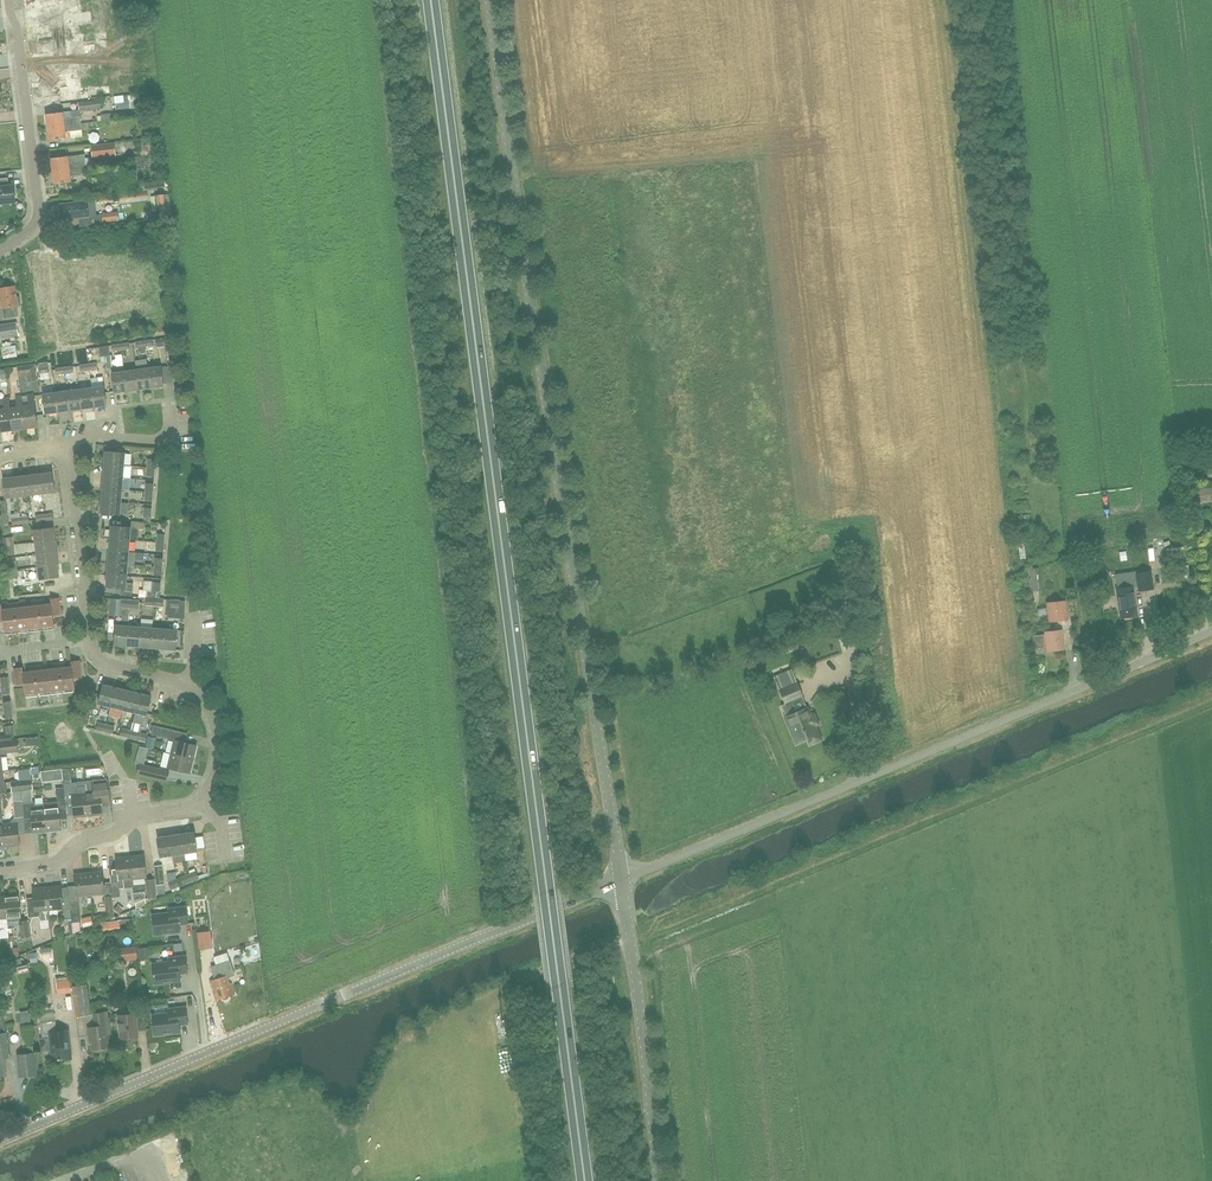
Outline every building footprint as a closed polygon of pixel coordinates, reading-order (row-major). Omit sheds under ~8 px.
[(37,10),(60,7),(59,0),(36,0),(37,10)] [(64,14),(53,14),(53,25),(75,23),(74,9),(64,10),(64,14)] [(54,19),(36,19),(36,49),(54,49),(54,19)] [(129,71),(140,71),(139,50),(129,50),(129,71)] [(106,65),(105,54),(80,55),(81,66),(106,65)] [(41,96),(60,95),(59,62),(40,63),(41,96)] [(110,94),(110,86),(92,87),(92,95),(110,94)] [(100,99),(80,102),(81,110),(101,108),(100,99)] [(78,100),(70,102),(73,112),(80,110),(78,100)] [(45,107),(47,139),(65,137),(63,106),(45,107)] [(0,136),(0,160),(9,159),(8,136),(0,136)] [(90,146),(92,159),(117,155),(115,142),(90,146)] [(70,181),(69,150),(51,151),(52,181),(70,181)] [(87,154),(70,155),(71,173),(88,172),(87,154)] [(15,202),(13,186),(0,187),(0,203),(15,202)] [(89,216),(96,215),(95,201),(88,202),(78,203),(60,205),(62,219),(79,217),(89,216)] [(118,212),(115,212),(101,214),(102,221),(116,220),(116,219),(124,218),(123,214),(119,215),(118,212)] [(21,305),(20,297),(16,297),(14,286),(0,289),(0,292),(2,308),(3,308),(5,318),(18,316),(16,306),(21,305)] [(19,336),(17,322),(0,324),(0,337),(0,339),(19,336)] [(16,345),(2,347),(3,359),(17,357),(16,345)] [(113,369),(112,366),(111,352),(110,352),(109,346),(104,347),(99,347),(101,363),(106,362),(107,369),(113,369)] [(37,380),(37,375),(36,367),(35,364),(17,366),(19,376),(27,374),(28,381),(37,380)] [(151,388),(163,386),(161,367),(148,368),(151,388)] [(151,388),(148,368),(136,370),(139,390),(151,388)] [(44,384),(52,383),(50,370),(42,371),(44,384)] [(139,390),(136,370),(124,372),(127,391),(139,390)] [(127,391),(124,372),(112,373),(115,393),(127,391)] [(94,408),(107,406),(104,386),(92,388),(94,408)] [(94,408),(92,388),(80,390),(82,409),(94,408)] [(82,409),(80,390),(68,391),(70,411),(82,409)] [(70,411),(68,391),(56,393),(58,412),(70,411)] [(58,412),(56,393),(43,394),(46,414),(58,412)] [(26,428),(38,427),(34,394),(28,395),(29,405),(23,406),(26,428)] [(26,428),(23,406),(22,396),(16,396),(17,407),(11,407),(14,430),(26,428)] [(11,407),(10,397),(4,398),(5,408),(0,409),(0,419),(2,432),(14,430),(11,407)] [(105,451),(104,464),(124,465),(125,453),(105,451)] [(156,468),(156,460),(148,459),(147,467),(156,468)] [(104,464),(104,476),(123,478),(124,465),(104,464)] [(155,477),(156,468),(147,467),(147,476),(155,477)] [(42,494),(55,492),(52,472),(40,474),(42,494)] [(42,494),(40,474),(28,475),(30,495),(42,494)] [(30,495),(28,475),(16,477),(18,496),(30,495)] [(104,476),(103,488),(122,490),(123,478),(104,476)] [(18,496),(16,477),(3,478),(6,498),(18,496)] [(1194,496),(1211,495),(1211,481),(1193,482),(1194,496)] [(154,492),(155,484),(146,483),(145,491),(154,492)] [(103,488),(102,500),(121,502),(122,490),(103,488)] [(153,501),(154,492),(145,491),(145,500),(153,501)] [(34,511),(31,498),(22,499),(25,513),(34,511)] [(121,502),(102,500),(101,513),(120,514),(121,502)] [(7,506),(7,501),(0,502),(0,509),(0,512),(8,511),(7,506)] [(152,517),(153,508),(144,507),(143,516),(152,517)] [(111,526),(110,538),(130,540),(131,527),(111,526)] [(36,543),(55,540),(54,528),(34,530),(36,543)] [(165,542),(166,534),(157,533),(157,542),(165,542)] [(14,537),(7,537),(3,538),(5,546),(15,545),(14,537)] [(110,538),(109,550),(129,552),(130,540),(110,538)] [(55,540),(36,543),(37,555),(57,552),(55,540)] [(164,551),(165,542),(157,542),(156,551),(164,551)] [(6,555),(9,555),(16,554),(15,545),(5,546),(6,555)] [(109,550),(108,562),(128,564),(129,552),(109,550)] [(57,552),(37,555),(39,567),(58,564),(57,552)] [(163,567),(164,559),(155,558),(155,566),(163,567)] [(128,564),(108,562),(107,574),(127,576),(128,564)] [(58,564),(39,567),(40,579),(60,577),(58,564)] [(162,576),(163,567),(155,566),(154,575),(162,576)] [(1139,591),(1153,589),(1151,571),(1137,574),(1137,576),(1116,579),(1115,570),(1102,572),(1106,597),(1118,595),(1122,618),(1137,615),(1133,587),(1139,586),(1139,591)] [(106,587),(133,589),(133,583),(126,583),(127,576),(107,574),(106,587)] [(152,597),(147,597),(146,606),(155,606),(156,598),(157,582),(153,582),(152,597)] [(53,615),(62,614),(60,598),(51,599),(52,604),(46,605),(45,600),(39,601),(42,629),(55,628),(53,615)] [(119,616),(119,607),(121,607),(121,599),(112,598),(111,615),(119,616)] [(156,598),(155,606),(164,607),(165,598),(160,598),(156,598)] [(121,599),(121,607),(122,607),(121,620),(129,620),(130,608),(131,599),(122,599),(121,599)] [(131,599),(130,608),(139,609),(140,600),(131,599)] [(180,608),(180,600),(171,599),(171,608),(180,608)] [(42,629),(39,601),(33,601),(34,606),(27,607),(30,631),(42,629)] [(825,612),(822,601),(808,605),(811,615),(825,612)] [(1041,614),(1049,613),(1050,622),(1067,620),(1065,601),(1047,603),(1048,608),(1041,609),(1041,612),(1038,612),(1038,616),(1042,616),(1041,614)] [(30,631),(27,607),(21,608),(21,603),(15,604),(18,632),(30,631)] [(15,604),(9,604),(9,609),(3,610),(2,605),(0,605),(0,621),(4,621),(5,634),(18,632),(15,604)] [(115,644),(127,646),(129,626),(116,625),(115,644)] [(127,646),(139,647),(141,627),(129,626),(127,646)] [(139,647),(151,648),(153,628),(141,627),(139,647)] [(153,628),(151,648),(163,649),(165,629),(153,628)] [(176,650),(176,644),(180,644),(180,643),(182,643),(182,638),(177,638),(177,630),(165,629),(163,649),(176,650)] [(1034,647),(1046,646),(1047,651),(1065,649),(1063,630),(1045,632),(1045,637),(1033,638),(1034,647)] [(74,678),(82,677),(80,661),(72,662),(72,667),(66,667),(66,662),(59,663),(63,692),(75,691),(74,678)] [(63,692),(59,663),(54,664),(54,669),(48,670),(50,694),(63,692)] [(50,694),(48,670),(42,670),(41,665),(35,666),(39,695),(50,694)] [(39,695),(35,666),(30,667),(30,672),(24,673),(23,667),(15,669),(16,685),(24,684),(26,697),(39,695)] [(786,704),(803,697),(796,683),(797,682),(791,670),(774,677),(779,689),(780,689),(786,704)] [(2,686),(10,685),(9,676),(1,677),(0,677),(0,687),(2,686)] [(2,686),(2,695),(11,693),(10,685),(2,686)] [(104,685),(99,704),(111,707),(116,688),(104,685)] [(128,691),(116,688),(111,707),(123,710),(128,691)] [(128,691),(123,710),(135,713),(140,693),(128,691)] [(152,696),(140,693),(135,713),(147,716),(152,696)] [(4,710),(13,709),(12,701),(3,702),(4,710)] [(799,742),(808,738),(811,745),(822,740),(816,727),(821,725),(815,712),(809,714),(807,708),(786,717),(791,727),(792,726),(799,742)] [(5,719),(6,719),(6,722),(14,721),(13,718),(14,718),(13,709),(4,710),(5,719)] [(87,727),(97,730),(114,734),(115,726),(107,724),(109,712),(100,710),(97,722),(89,720),(87,727)] [(14,721),(6,722),(6,726),(7,735),(16,734),(15,725),(14,725),(14,721)] [(170,739),(172,730),(154,725),(152,735),(170,739)] [(145,745),(148,732),(131,728),(131,730),(122,728),(121,735),(117,734),(116,738),(145,745)] [(19,751),(17,740),(0,742),(0,753),(19,751)] [(175,740),(171,754),(193,759),(197,745),(175,740)] [(193,759),(171,754),(168,768),(190,773),(193,759)] [(140,764),(137,774),(158,779),(160,769),(140,764)] [(11,782),(12,791),(33,789),(32,779),(11,782)] [(108,779),(93,780),(85,781),(89,816),(103,814),(102,798),(110,797),(108,779)] [(75,817),(89,816),(85,781),(64,783),(66,804),(73,803),(75,817)] [(58,801),(44,803),(47,831),(62,829),(59,805),(66,804),(64,783),(56,784),(58,801)] [(33,832),(47,831),(44,803),(44,804),(36,804),(36,802),(31,802),(31,798),(22,799),(22,800),(24,817),(24,819),(32,818),(33,832)] [(15,818),(24,817),(22,800),(14,801),(15,818)] [(6,847),(20,845),(18,823),(4,824),(6,847)] [(185,853),(197,851),(194,832),(182,833),(185,853)] [(185,853),(182,833),(170,835),(173,855),(185,853)] [(160,857),(173,855),(170,835),(158,837),(160,857)] [(130,856),(132,879),(147,877),(145,855),(130,856)] [(130,856),(116,858),(118,880),(119,883),(112,884),(113,897),(120,896),(119,889),(125,888),(124,880),(132,879),(130,856)] [(186,860),(177,860),(178,873),(187,872),(186,860)] [(162,866),(155,867),(157,885),(164,884),(162,866)] [(91,895),(105,894),(103,871),(89,873),(91,895)] [(183,885),(200,879),(196,871),(180,877),(183,885)] [(89,873),(75,874),(77,897),(91,895),(89,873)] [(172,890),(180,887),(177,878),(168,882),(172,890)] [(158,900),(157,898),(156,879),(146,880),(148,899),(146,899),(145,892),(134,893),(136,909),(158,900)] [(49,910),(63,908),(65,919),(72,918),(70,901),(63,902),(61,886),(47,887),(49,910)] [(49,910),(47,887),(33,889),(35,907),(28,908),(29,917),(41,916),(41,911),(49,910)] [(124,909),(133,908),(132,891),(123,892),(124,909)] [(22,918),(19,895),(5,896),(7,919),(22,918)] [(112,896),(105,897),(107,911),(113,910),(112,896)] [(70,901),(72,918),(72,923),(81,922),(79,901),(70,901)] [(155,935),(180,932),(179,924),(187,923),(185,907),(169,909),(170,914),(153,915),(155,935)] [(28,921),(20,921),(22,938),(30,937),(28,921)] [(119,921),(101,923),(102,932),(121,930),(119,921)] [(213,948),(211,931),(197,932),(199,950),(213,948)] [(138,960),(136,946),(119,948),(121,962),(138,960)] [(229,951),(215,955),(217,962),(231,958),(229,951)] [(38,963),(37,953),(30,954),(31,964),(38,963)] [(187,972),(185,957),(170,958),(170,962),(152,964),(155,984),(181,981),(180,973),(187,972)] [(216,979),(210,980),(216,999),(235,994),(232,983),(230,983),(228,977),(235,975),(231,961),(212,966),(216,979)] [(8,974),(29,969),(27,963),(6,968),(8,974)] [(58,994),(72,993),(71,980),(56,981),(58,994)] [(82,1016),(92,1014),(88,984),(77,986),(82,1016)] [(258,1012),(268,1008),(261,989),(248,994),(252,1005),(255,1004),(258,1012)] [(126,1007),(127,1015),(118,1016),(121,1039),(138,1037),(137,1031),(146,1030),(145,1020),(144,1021),(142,1006),(126,1007)] [(188,1024),(186,1007),(169,1009),(169,1013),(152,1015),(155,1035),(181,1032),(180,1025),(188,1024)] [(96,1027),(90,1028),(93,1049),(96,1049),(99,1051),(104,1050),(106,1047),(109,1047),(107,1034),(110,1034),(107,1012),(94,1014),(96,1027)] [(53,1060),(71,1059),(68,1031),(57,1032),(55,1021),(41,1023),(42,1038),(50,1037),(53,1060)] [(36,1075),(37,1074),(35,1053),(34,1053),(33,1046),(34,1046),(32,1027),(22,1028),(25,1054),(18,1055),(21,1077),(36,1075)] [(5,1075),(3,1059),(10,1058),(6,1033),(0,1033),(0,1076),(5,1075)]
